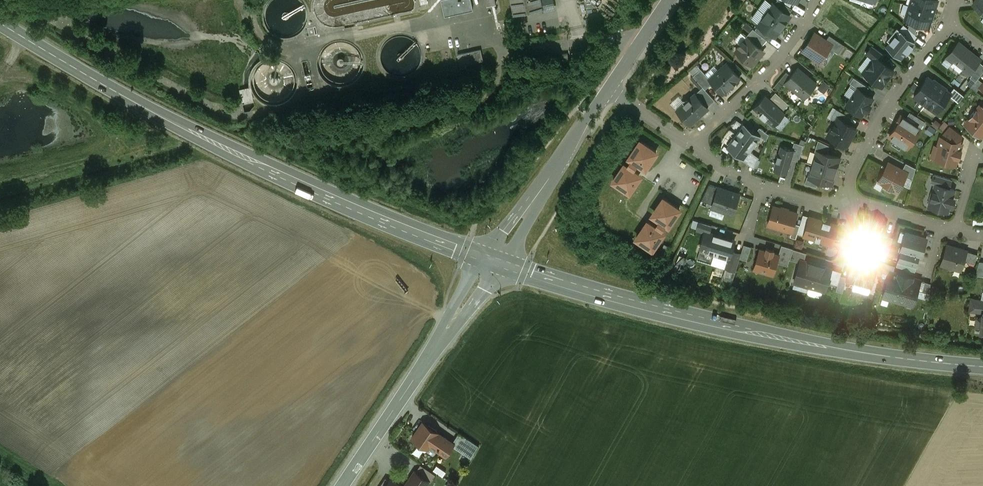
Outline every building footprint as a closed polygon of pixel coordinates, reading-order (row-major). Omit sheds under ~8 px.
[(444,17),(473,11),(470,0),(441,0),(444,17)] [(513,15),(543,8),(541,0),(510,0),(513,15)] [(543,8),(543,11),(554,8),(552,0),(541,0),(543,8)] [(775,4),(789,14),(793,9),(780,0),(777,0),(775,4)] [(937,0),(911,0),(909,5),(933,13),(937,0)] [(972,4),(982,13),(982,0),(976,0),(972,4)] [(775,4),(774,3),(770,8),(769,7),(761,19),(762,19),(758,24),(759,25),(774,35),(775,37),(781,29),(781,30),(786,23),(785,23),(791,15),(789,14),(775,4)] [(933,13),(909,5),(905,17),(910,21),(926,26),(928,20),(931,21),(933,13)] [(909,29),(904,24),(899,30),(905,34),(909,29)] [(774,35),(759,25),(755,30),(767,39),(770,41),(774,35)] [(899,30),(899,29),(897,27),(886,40),(889,42),(885,46),(901,59),(906,52),(907,53),(913,46),(912,45),(915,42),(905,34),(899,30)] [(755,30),(753,28),(746,36),(747,37),(748,37),(760,47),(767,39),(755,30)] [(825,41),(814,34),(803,50),(820,61),(829,47),(831,45),(825,41)] [(844,45),(829,35),(825,41),(831,45),(829,47),(838,54),(844,45)] [(364,50),(374,49),(373,37),(362,39),(364,50)] [(760,47),(748,37),(747,37),(736,50),(745,59),(743,62),(750,68),(756,61),(754,60),(763,50),(760,47)] [(964,49),(958,43),(947,56),(954,61),(950,65),(959,72),(963,68),(969,74),(979,62),(979,61),(972,55),(972,56),(970,55),(970,54),(970,53),(970,52),(969,51),(968,51),(967,50),(966,50),(966,51),(964,50),(964,49)] [(883,54),(872,45),(866,53),(873,59),(875,56),(879,59),(883,54)] [(849,59),(854,52),(848,48),(843,54),(849,59)] [(480,50),(469,53),(471,64),(483,61),(480,50)] [(469,52),(463,54),(466,65),(471,64),(469,53),(469,52)] [(463,54),(457,55),(460,69),(466,67),(466,65),(463,54)] [(879,59),(875,56),(873,59),(870,63),(871,64),(865,73),(867,75),(866,76),(866,78),(871,81),(872,81),(873,80),(882,86),(894,70),(879,59)] [(969,74),(971,75),(970,77),(975,82),(978,79),(982,72),(982,65),(979,62),(969,74)] [(709,78),(709,79),(712,82),(722,94),(740,78),(726,63),(709,78)] [(816,84),(797,68),(790,76),(785,82),(804,98),(816,84)] [(709,78),(701,69),(693,76),(702,87),(705,89),(712,82),(709,79),(709,78)] [(786,72),(774,86),(779,90),(785,82),(790,76),(786,72)] [(853,77),(849,83),(855,86),(858,80),(853,77)] [(928,77),(914,96),(925,105),(940,85),(933,80),(933,81),(928,77)] [(819,87),(827,93),(833,85),(824,79),(819,87)] [(971,88),(976,92),(980,87),(980,88),(982,85),(982,83),(978,79),(975,82),(971,88)] [(868,87),(858,80),(855,86),(857,88),(866,93),(868,87)] [(940,85),(925,105),(937,113),(949,96),(951,94),(950,93),(945,90),(946,89),(940,85)] [(252,86),(240,89),(243,103),(255,101),(252,86)] [(705,89),(702,87),(695,94),(707,107),(714,100),(705,89)] [(866,93),(857,88),(846,105),(861,116),(865,111),(866,111),(870,105),(869,104),(873,98),(866,93)] [(964,96),(954,88),(950,93),(951,94),(949,96),(958,103),(964,96)] [(788,104),(775,92),(769,98),(783,110),(788,104)] [(694,94),(689,99),(682,100),(683,104),(676,110),(690,124),(708,109),(707,107),(695,94),(694,94)] [(765,94),(751,110),(755,114),(758,112),(773,126),(785,113),(783,110),(769,98),(765,94)] [(982,105),(978,109),(976,108),(968,118),(970,119),(965,125),(979,137),(982,132),(982,106),(982,105)] [(851,117),(836,109),(830,118),(836,121),(838,118),(848,124),(851,117)] [(913,124),(900,116),(895,123),(897,124),(889,136),(907,148),(920,129),(913,124)] [(925,122),(918,117),(913,124),(920,129),(925,122)] [(848,124),(838,118),(836,121),(833,125),(835,129),(830,137),(846,147),(856,128),(848,124)] [(755,132),(743,123),(743,124),(727,147),(726,147),(743,160),(743,159),(749,151),(760,136),(755,132)] [(961,134),(950,126),(940,137),(959,143),(961,134)] [(768,134),(759,127),(755,132),(760,136),(766,140),(768,134)] [(959,143),(940,137),(937,148),(940,149),(938,158),(955,164),(957,158),(958,158),(960,150),(961,144),(959,143)] [(829,145),(818,140),(814,151),(817,152),(817,151),(826,154),(829,145)] [(630,160),(626,165),(625,164),(621,168),(622,168),(613,182),(628,192),(634,183),(636,184),(639,174),(633,170),(637,164),(643,168),(651,161),(650,161),(656,151),(641,141),(632,154),(630,154),(629,158),(630,160)] [(803,145),(794,142),(792,149),(794,149),(791,159),(799,161),(803,145)] [(792,149),(780,145),(773,170),(787,174),(791,159),(794,149),(792,149)] [(753,153),(749,151),(743,159),(747,162),(753,153)] [(826,154),(817,151),(817,152),(813,164),(835,171),(836,166),(837,166),(840,158),(826,154)] [(902,170),(888,163),(878,180),(884,184),(883,186),(890,190),(891,187),(897,190),(905,176),(907,173),(902,170)] [(916,168),(906,163),(902,170),(907,173),(905,176),(912,180),(916,168)] [(835,171),(813,164),(809,177),(818,180),(832,184),(837,166),(836,166),(835,171)] [(951,179),(934,174),(931,183),(935,184),(948,188),(951,179)] [(818,180),(809,177),(807,176),(804,183),(816,187),(818,180)] [(718,187),(709,184),(701,200),(712,204),(718,187)] [(948,188),(935,184),(929,206),(947,212),(954,190),(948,188)] [(739,195),(718,187),(712,204),(711,207),(732,214),(739,195)] [(655,226),(649,222),(641,229),(642,230),(636,239),(651,250),(660,236),(661,237),(663,232),(662,231),(666,225),(667,226),(671,223),(670,222),(679,209),(664,198),(658,208),(656,207),(653,217),(659,220),(655,226)] [(797,212),(773,205),(767,224),(791,232),(794,223),(797,212)] [(838,225),(818,219),(818,220),(809,218),(804,232),(816,236),(815,239),(823,241),(823,243),(831,246),(838,225)] [(885,224),(867,218),(860,240),(878,246),(879,246),(882,234),(885,224)] [(800,225),(794,223),(791,232),(790,237),(796,238),(800,225)] [(926,238),(906,232),(900,250),(918,256),(921,257),(925,246),(924,245),(926,238)] [(734,240),(711,233),(706,251),(728,258),(729,258),(731,250),(734,240)] [(893,237),(882,234),(879,246),(878,246),(876,251),(887,254),(893,237)] [(793,248),(781,245),(778,254),(779,255),(777,262),(787,266),(789,259),(793,248)] [(966,251),(946,245),(939,266),(961,273),(964,264),(967,261),(964,257),(966,251)] [(767,248),(766,247),(766,248),(765,250),(759,248),(753,269),(773,276),(777,262),(779,255),(778,254),(773,253),(774,251),(774,250),(767,248)] [(806,252),(793,248),(789,259),(800,262),(801,259),(804,260),(806,252)] [(741,253),(731,250),(729,258),(728,258),(725,267),(736,271),(741,253)] [(918,256),(901,251),(898,260),(916,265),(918,256)] [(977,254),(966,251),(964,257),(967,261),(974,264),(977,254)] [(804,260),(801,259),(800,262),(793,282),(824,291),(831,268),(804,260)] [(874,266),(852,259),(847,277),(846,280),(871,288),(875,273),(877,267),(874,266)] [(885,262),(876,260),(874,266),(877,267),(875,273),(881,274),(885,262)] [(905,275),(890,271),(883,294),(890,296),(889,298),(898,301),(905,275)] [(847,277),(840,275),(836,290),(842,292),(846,280),(847,277)] [(920,280),(905,275),(898,301),(906,303),(907,301),(913,303),(920,280)] [(971,298),(969,311),(982,313),(982,312),(982,313),(982,301),(971,298)] [(439,433),(423,422),(412,438),(428,449),(426,451),(434,456),(437,450),(445,456),(454,444),(439,433)] [(478,446),(459,433),(453,441),(457,443),(455,446),(461,450),(463,453),(471,459),(476,451),(478,446)] [(427,481),(415,472),(406,485),(424,485),(427,481)] [(380,485),(388,485),(391,482),(385,478),(380,485)]
